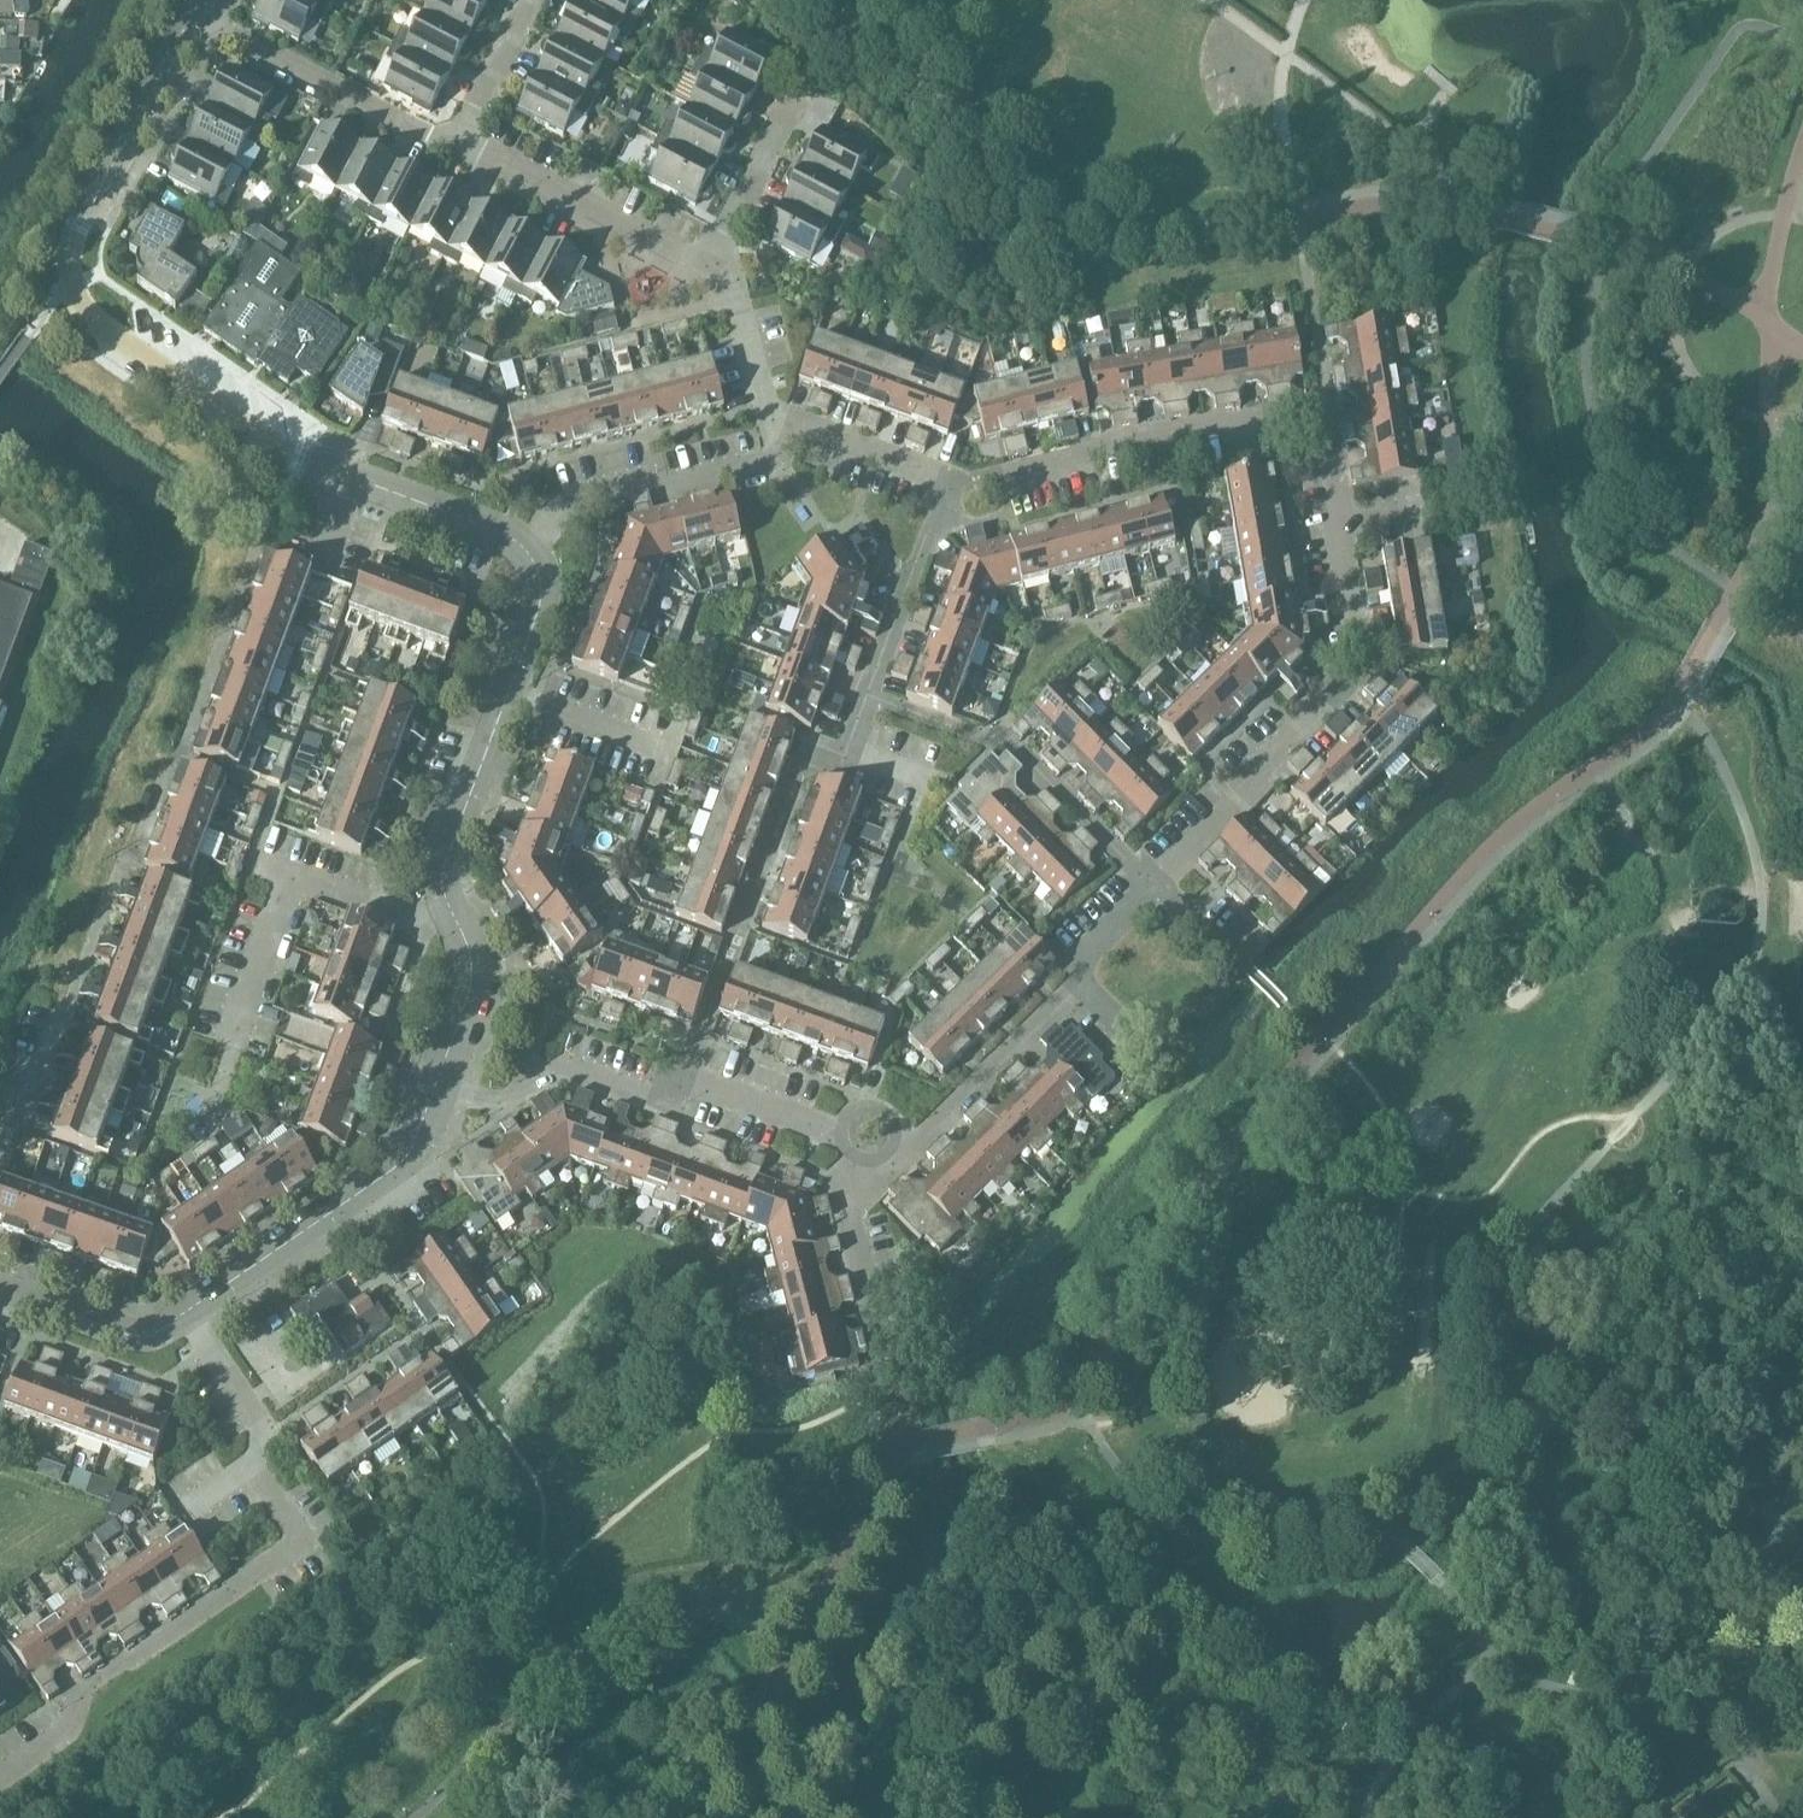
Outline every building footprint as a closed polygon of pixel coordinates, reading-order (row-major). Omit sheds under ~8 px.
[(15,15),(25,18),(28,13),(27,0),(3,0),(4,16),(15,15)] [(307,0),(253,0),(252,5),(253,9),(257,12),(252,20),(299,44),(311,21),(321,26),(329,11),(307,0)] [(329,11),(335,0),(307,0),(329,11)] [(424,14),(470,38),(473,31),(478,32),(482,31),(485,28),(486,23),(485,19),(481,16),(489,1),(488,0),(431,0),(424,14)] [(557,37),(603,61),(615,39),(625,44),(633,30),(577,0),(569,15),(564,14),(560,15),(557,19),(556,23),(557,27),(561,30),(557,37)] [(633,30),(641,15),(631,9),(635,0),(577,0),(633,30)] [(470,38),(424,14),(412,36),(402,31),(394,45),(450,75),(458,60),(463,61),(467,60),(471,52),(470,48),(466,45),(470,38)] [(775,55),(728,31),(716,54),(706,49),(698,64),(754,93),(762,79),(771,78),(774,75),(775,71),(774,66),(770,63),(775,55)] [(545,59),(538,74),(594,104),(602,89),(591,84),(603,61),(557,37),(554,44),(549,43),(545,44),(541,48),(540,52),(542,56),(545,59)] [(450,75),(394,45),(386,60),(396,66),(384,89),(430,113),(450,75)] [(754,93),(698,64),(690,79),(701,84),(689,106),(735,131),(738,124),(747,124),(751,120),(750,111),(747,108),(754,93)] [(274,91),(228,67),(208,105),(264,135),(272,120),(262,115),(274,91)] [(594,104),(538,74),(517,113),(563,137),(576,113),(586,119),(594,104)] [(264,135),(208,105),(200,120),(195,119),(188,124),(188,133),(192,136),(188,142),(234,167),(246,144),(256,150),(264,135)] [(667,123),(659,138),(715,168),(723,153),(728,154),(732,153),(735,149),(736,145),(735,140),(731,137),(735,131),(689,106),(677,129),(667,123)] [(314,179),(336,191),(360,145),(354,141),(355,137),(353,132),(350,129),(346,128),(341,129),(338,133),(322,125),(292,181),(308,189),(314,179)] [(807,159),(803,166),(849,190),(861,168),(871,174),(880,157),(824,128),(815,144),(810,143),(806,144),(803,148),(802,152),(803,156),(807,159)] [(715,168),(659,138),(651,153),(662,158),(649,182),(695,206),(699,198),(704,199),(708,198),(712,195),(713,190),(711,186),(708,183),(715,168)] [(234,167),(188,142),(185,149),(180,148),(176,149),(173,153),(172,157),(173,161),(177,164),(168,181),(224,211),(233,194),(223,189),(234,167)] [(353,213),(368,221),(397,164),(383,156),(384,152),(382,147),(379,144),(375,143),(370,145),(367,148),(360,145),(336,191),(358,202),(353,213)] [(388,218),(411,230),(435,184),(428,180),(429,176),(428,171),(424,168),(420,167),(415,168),(412,172),(397,164),(368,221),(383,228),(388,218)] [(792,188),(784,203),(840,233),(848,218),(838,213),(849,190),(803,166),(800,173),(795,172),(791,173),(788,177),(787,181),(788,185),(792,188)] [(428,252),(443,260),(472,204),(457,196),(459,191),(457,187),(454,184),(449,183),(445,184),(442,188),(435,184),(411,230),(433,242),(428,252)] [(840,233),(784,203),(776,218),(771,217),(767,218),(764,222),(763,226),(764,231),(768,234),(764,242),(810,266),(822,242),(832,248),(840,233)] [(463,257),(485,269),(509,223),(503,220),(504,215),(503,211),(499,207),(495,206),(490,208),(487,211),(472,204),(443,260),(458,268),(463,257)] [(178,307),(190,291),(198,279),(170,261),(186,231),(151,214),(130,254),(139,258),(137,262),(137,265),(137,269),(139,272),(141,275),(143,277),(138,285),(176,311),(178,307)] [(502,291),(517,299),(547,242),(532,235),(533,230),(532,226),(528,223),(524,222),(519,223),(516,227),(509,223),(485,269),(508,281),(502,291)] [(547,242),(517,299),(532,307),(537,296),(560,308),(557,315),(567,320),(614,307),(609,290),(579,274),(585,263),(577,258),(578,254),(577,249),(573,246),(569,245),(565,247),(562,250),(547,242)] [(257,361),(266,349),(265,349),(288,315),(239,281),(204,331),(254,366),(257,361)] [(206,302),(190,291),(178,307),(195,318),(206,302)] [(298,373),(299,372),(314,383),(349,333),(299,299),(288,315),(265,349),(266,349),(257,361),(264,366),(264,367),(272,372),(271,373),(273,375),(274,374),(286,383),(288,384),(297,372),(298,373)] [(1282,332),(1269,334),(1280,400),(1292,398),(1290,387),(1296,378),(1303,377),(1293,318),(1280,320),(1282,332)] [(1347,347),(1348,354),(1408,344),(1406,331),(1394,333),(1391,319),(1325,330),(1328,343),(1339,342),(1347,347)] [(675,326),(677,336),(690,333),(687,322),(675,326)] [(1253,325),(1241,327),(1251,386),(1257,385),(1266,391),(1268,402),(1280,400),(1269,334),(1255,337),(1253,325)] [(677,336),(675,326),(662,329),(664,339),(677,336)] [(1231,341),(1217,343),(1229,409),(1241,407),(1239,396),(1245,387),(1251,386),(1241,327),(1229,329),(1231,341)] [(1190,335),(1200,395),(1206,394),(1214,400),(1216,411),(1229,409),(1217,343),(1204,345),(1202,333),(1190,335)] [(1200,395),(1190,335),(1177,338),(1179,349),(1166,352),(1177,418),(1190,416),(1188,404),(1194,396),(1200,395)] [(624,339),(627,349),(639,346),(637,336),(624,339)] [(800,382),(825,391),(842,346),(816,336),(800,382)] [(627,349),(624,339),(611,342),(614,353),(627,349)] [(465,342),(461,353),(484,362),(488,351),(465,342)] [(1151,342),(1138,344),(1148,404),(1155,403),(1163,409),(1165,420),(1177,418),(1166,352),(1153,354),(1151,342)] [(331,395),(363,417),(372,391),(387,396),(404,351),(384,343),(377,362),(361,351),(331,395)] [(1128,358),(1115,361),(1126,427),(1138,425),(1136,413),(1142,405),(1148,404),(1138,344),(1126,346),(1128,358)] [(1332,370),(1334,382),(1400,371),(1398,358),(1410,356),(1408,344),(1348,354),(1349,360),(1344,368),(1332,370)] [(866,355),(842,346),(825,391),(849,400),(866,355)] [(574,352),(576,363),(589,359),(586,349),(574,352)] [(1099,351),(1086,353),(1096,413),(1103,411),(1112,417),(1114,429),(1126,427),(1115,361),(1101,363),(1099,351)] [(574,352),(561,356),(564,366),(576,363),(574,352)] [(890,364),(866,355),(849,400),(874,409),(890,364)] [(712,361),(686,368),(698,414),(724,407),(712,361)] [(536,362),(523,366),(526,376),(538,373),(536,362)] [(890,364),(874,409),(898,418),(915,373),(890,364)] [(686,368),(660,374),(673,421),(698,414),(686,368)] [(1050,375),(1063,421),(1089,414),(1077,368),(1050,375)] [(1356,399),(1357,405),(1417,395),(1414,382),(1402,385),(1400,371),(1334,382),(1336,395),(1348,393),(1356,399)] [(898,418),(922,427),(939,382),(915,373),(898,418)] [(635,381),(647,427),(673,421),(660,374),(635,381)] [(1050,375),(1025,381),(1038,428),(1063,421),(1050,375)] [(382,425),(408,434),(424,389),(399,380),(382,425)] [(635,381),(610,387),(622,434),(647,427),(635,381)] [(1000,388),(1012,435),(1038,428),(1025,381),(1000,388)] [(939,382),(922,427),(948,437),(955,418),(965,391),(939,382)] [(610,387),(585,394),(597,441),(622,434),(610,387)] [(1012,435),(1000,388),(974,395),(965,391),(955,418),(973,425),(981,423),(986,441),(1012,435)] [(408,434),(432,443),(449,398),(424,389),(408,434)] [(807,408),(817,411),(823,396),(813,393),(807,408)] [(585,394),(560,401),(572,447),(597,441),(585,394)] [(1341,421),(1343,434),(1409,423),(1407,409),(1419,407),(1417,395),(1357,405),(1358,411),(1352,419),(1341,421)] [(823,396),(817,411),(827,415),(833,400),(823,396)] [(473,407),(449,398),(432,443),(456,452),(473,407)] [(560,401),(534,407),(547,454),(572,447),(560,401)] [(482,462),(489,444),(499,416),(473,407),(456,452),(482,462)] [(547,454),(534,407),(499,416),(489,444),(497,447),(516,442),(521,461),(547,454)] [(856,426),(866,429),(872,415),(862,411),(856,426)] [(872,415),(866,429),(876,433),(882,418),(872,415)] [(1365,450),(1366,456),(1425,446),(1423,434),(1411,436),(1409,423),(1343,434),(1345,446),(1356,444),(1365,450)] [(1075,424),(1064,427),(1068,442),(1079,440),(1075,424)] [(1068,442),(1064,427),(1054,430),(1058,445),(1068,442)] [(905,444),(915,448),(920,433),(911,429),(905,444)] [(920,433),(915,448),(925,451),(931,436),(920,433)] [(390,451),(400,454),(406,440),(396,436),(390,451)] [(1014,440),(1018,456),(1028,453),(1024,437),(1014,440)] [(406,440),(400,454),(410,458),(416,443),(406,440)] [(1018,456),(1014,440),(1004,443),(1008,458),(1018,456)] [(1425,446),(1366,456),(1367,463),(1361,471),(1350,473),(1352,486),(1418,475),(1415,460),(1427,458),(1425,446)] [(439,469),(449,473),(454,458),(444,454),(439,469)] [(454,458),(449,473),(459,476),(464,461),(454,458)] [(1225,479),(1230,506),(1278,498),(1273,471),(1225,479)] [(1183,486),(1185,499),(1195,498),(1193,485),(1183,486)] [(729,493),(702,500),(715,546),(741,539),(729,493)] [(636,517),(627,519),(664,560),(689,553),(677,506),(653,513),(648,494),(631,499),(636,517)] [(1230,506),(1234,531),(1282,523),(1278,498),(1230,506)] [(677,506),(689,553),(715,546),(702,500),(677,506)] [(1163,500),(1137,506),(1149,553),(1175,546),(1163,500)] [(1137,506),(1112,513),(1124,560),(1149,553),(1137,506)] [(1087,520),(1099,566),(1124,560),(1112,513),(1087,520)] [(618,544),(610,568),(655,584),(664,560),(627,519),(624,527),(607,521),(601,538),(618,544)] [(1099,566),(1087,520),(1061,526),(1074,573),(1099,566)] [(1234,531),(1239,557),(1286,549),(1282,523),(1234,531)] [(1189,526),(1192,539),(1202,537),(1200,524),(1189,526)] [(1061,526),(1036,533),(1049,579),(1074,573),(1061,526)] [(869,536),(862,527),(849,536),(856,545),(869,536)] [(969,550),(961,552),(998,593),(1023,586),(1011,540),(987,546),(982,528),(965,532),(969,550)] [(1036,533),(1011,540),(1023,586),(1049,579),(1036,533)] [(1192,539),(1194,551),(1204,550),(1202,537),(1192,539)] [(792,570),(806,590),(865,582),(860,575),(866,571),(856,557),(850,561),(836,540),(792,570)] [(878,550),(872,541),(858,550),(865,559),(878,550)] [(9,592),(38,603),(55,557),(26,546),(9,592)] [(1382,554),(1387,581),(1434,573),(1430,546),(1382,554)] [(1239,557),(1243,583),(1291,575),(1286,549),(1239,557)] [(952,577),(943,600),(989,617),(998,593),(961,552),(958,561),(940,554),(934,571),(952,577)] [(397,559),(386,555),(380,570),(391,574),(397,559)] [(257,581),(303,598),(312,573),(267,556),(257,581)] [(413,565),(402,561),(396,576),(407,580),(413,565)] [(610,568),(600,592),(646,609),(655,584),(610,568)] [(395,646),(416,590),(367,571),(345,628),(358,632),(362,621),(388,630),(384,642),(395,646)] [(1364,574),(1366,584),(1381,582),(1379,571),(1364,574)] [(446,577),(435,573),(429,588),(440,592),(446,577)] [(1387,581),(1391,606),(1439,598),(1434,573),(1387,581)] [(723,578),(726,588),(738,585),(736,574),(723,578)] [(1198,577),(1200,590),(1211,588),(1209,575),(1198,577)] [(1243,609),(1295,601),(1291,575),(1243,583),(1247,608),(1243,609)] [(710,581),(713,591),(726,588),(723,578),(710,581)] [(461,583),(451,579),(445,594),(456,598),(461,583)] [(248,606),(294,622),(303,598),(257,581),(248,606)] [(1158,585),(1160,595),(1173,592),(1170,581),(1158,585)] [(806,590),(798,612),(848,631),(856,607),(863,610),(869,593),(862,591),(865,582),(806,590)] [(1381,582),(1366,584),(1367,595),(1383,592),(1381,582)] [(1160,595),(1158,585),(1145,588),(1148,598),(1160,595)] [(1211,588),(1200,590),(1203,603),(1213,601),(1211,588)] [(9,592),(0,589),(0,704),(31,620),(38,603),(9,592)] [(466,608),(441,599),(416,590),(395,646),(407,650),(411,639),(437,649),(432,660),(445,665),(466,608)] [(646,609),(600,592),(591,616),(637,633),(646,609)] [(1120,595),(1107,598),(1110,608),(1122,605),(1120,595)] [(333,610),(343,613),(348,601),(338,597),(333,610)] [(1095,601),(1097,611),(1110,608),(1107,598),(1095,601)] [(1439,598),(1391,606),(1396,632),(1443,624),(1439,598)] [(1326,611),(1324,599),(1308,602),(1310,613),(1326,611)] [(943,600),(934,625),(979,642),(989,617),(943,600)] [(1243,609),(1247,633),(1304,651),(1302,643),(1309,641),(1306,624),(1299,625),(1295,601),(1243,609)] [(867,616),(882,622),(886,611),(871,605),(867,616)] [(239,630),(285,647),(294,622),(248,606),(239,630)] [(676,620),(686,624),(691,612),(681,608),(676,620)] [(914,618),(929,623),(933,613),(918,608),(914,618)] [(1057,611),(1059,621),(1072,618),(1069,608),(1057,611)] [(343,613),(333,610),(329,622),(339,625),(343,613)] [(1059,621),(1057,611),(1044,614),(1047,625),(1059,621)] [(802,615),(793,639),(839,655),(848,631),(798,612),(798,613),(802,615)] [(591,616),(582,641),(628,658),(637,633),(591,616)] [(1329,627),(1327,616),(1311,618),(1313,630),(1329,627)] [(929,623),(914,618),(910,628),(925,633),(929,623)] [(686,624),(676,620),(672,632),(682,636),(686,624)] [(861,632),(876,637),(880,627),(865,621),(861,632)] [(1373,625),(1374,636),(1390,633),(1388,623),(1373,625)] [(1443,624),(1396,632),(1400,659),(1448,651),(1443,624)] [(934,625),(925,650),(970,666),(979,642),(934,625)] [(239,630),(230,655),(276,671),(285,647),(239,630)] [(1184,641),(1192,648),(1201,639),(1193,632),(1184,641)] [(1247,633),(1230,650),(1267,687),(1285,670),(1290,675),(1303,662),(1297,657),(1304,651),(1247,633)] [(1390,633),(1374,636),(1376,646),(1392,644),(1390,633)] [(793,639),(784,663),(830,680),(839,655),(793,639)] [(582,641),(573,666),(618,683),(628,658),(582,641)] [(1192,648),(1184,641),(1175,650),(1182,657),(1192,648)] [(315,658),(325,662),(330,650),(320,646),(315,658)] [(844,657),(859,663),(863,653),(848,647),(844,657)] [(925,650),(916,674),(961,691),(970,666),(925,650)] [(1233,654),(1215,671),(1248,706),(1267,687),(1230,650),(1229,650),(1233,654)] [(230,655),(221,679),(267,696),(276,671),(230,655)] [(896,666),(911,672),(915,662),(900,656),(896,666)] [(663,657),(658,669),(668,672),(673,660),(663,657)] [(859,663),(844,657),(840,667),(855,673),(859,663)] [(311,670),(321,674),(325,662),(315,658),(311,670)] [(784,663),(775,687),(821,704),(830,680),(784,663)] [(911,672),(896,666),(892,676),(907,682),(911,672)] [(1147,677),(1154,685),(1164,676),(1156,668),(1147,677)] [(654,681),(664,685),(668,672),(658,669),(654,681)] [(1215,671),(1196,690),(1230,724),(1248,706),(1215,671)] [(733,672),(727,685),(741,691),(746,677),(733,672)] [(961,691),(916,674),(907,699),(952,716),(961,691)] [(1291,682),(1302,693),(1310,685),(1299,674),(1291,682)] [(1154,685),(1147,677),(1138,686),(1145,694),(1154,685)] [(1370,686),(1381,697),(1388,690),(1377,678),(1370,686)] [(221,679),(212,703),(258,720),(267,696),(221,679)] [(1404,682),(1385,701),(1419,735),(1438,716),(1404,682)] [(1041,732),(1045,736),(1088,694),(1079,685),(1071,693),(1061,683),(1013,730),(1023,740),(1031,732),(1041,732)] [(1279,694),(1290,705),(1298,697),(1287,686),(1279,694)] [(1381,697),(1370,686),(1362,693),(1373,704),(1381,697)] [(346,725),(341,737),(398,758),(416,708),(360,687),(355,700),(366,704),(357,729),(346,725)] [(821,704),(775,687),(766,713),(811,729),(821,704)] [(1230,724),(1196,690),(1177,708),(1211,742),(1230,724)] [(1041,759),(1050,768),(1098,721),(1088,711),(1097,703),(1088,694),(1045,736),(1050,741),(1050,751),(1041,759)] [(297,707),(307,711),(312,699),(302,695),(297,707)] [(826,706),(841,712),(845,702),(830,696),(826,706)] [(1001,706),(987,701),(984,709),(988,717),(996,720),(1001,706)] [(1385,701),(1366,719),(1400,754),(1419,735),(1385,701)] [(212,703),(203,728),(249,745),(258,720),(212,703)] [(826,706),(822,716),(837,722),(841,712),(826,706)] [(307,711),(297,707),(293,719),(303,723),(307,711)] [(1211,742),(1177,708),(1158,727),(1192,761),(1211,742)] [(689,726),(699,729),(704,717),(694,713),(689,726)] [(1333,722),(1344,733),(1351,726),(1340,715),(1333,722)] [(750,719),(740,745),(786,761),(795,736),(750,719)] [(1366,719),(1348,738),(1382,772),(1400,754),(1366,719)] [(1107,730),(1098,721),(1050,768),(1059,777),(1067,769),(1078,769),(1082,773),(1125,731),(1116,722),(1107,730)] [(413,733),(428,738),(432,728),(417,722),(413,733)] [(1344,733),(1333,722),(1325,730),(1336,741),(1344,733)] [(699,729),(689,726),(685,738),(694,741),(699,729)] [(249,745),(203,728),(194,753),(239,770),(249,745)] [(1078,796),(1087,805),(1134,758),(1125,748),(1134,740),(1125,731),(1082,773),(1086,778),(1086,788),(1078,796)] [(323,786),(380,807),(398,758),(341,737),(337,749),(348,753),(339,778),(328,774),(323,786)] [(407,749),(422,754),(426,743),(411,738),(407,749)] [(1348,738),(1329,756),(1363,790),(1382,772),(1348,738)] [(279,756),(289,760),(294,747),(284,744),(279,756)] [(740,745),(731,769),(777,786),(786,761),(740,745)] [(1296,759),(1307,770),(1314,763),(1303,751),(1296,759)] [(977,820),(986,829),(987,830),(1022,796),(1012,786),(1012,782),(1023,771),(1007,755),(999,763),(991,755),(959,788),(962,791),(947,806),(969,829),(977,820)] [(289,760),(279,756),(275,768),(285,772),(289,760)] [(540,781),(585,798),(594,773),(549,756),(540,781)] [(1329,756),(1311,774),(1345,809),(1363,790),(1329,756)] [(1114,806),(1119,811),(1161,768),(1153,759),(1144,768),(1134,758),(1087,805),(1096,814),(1104,806),(1114,806)] [(1307,770),(1296,759),(1288,766),(1299,778),(1307,770)] [(671,774),(681,778),(685,766),(675,762),(671,774)] [(182,766),(172,791),(218,808),(227,782),(182,766)] [(1161,768),(1119,811),(1123,815),(1123,825),(1115,833),(1124,843),(1172,796),(1161,785),(1170,777),(1161,768)] [(731,769),(722,793),(767,810),(777,786),(731,769)] [(395,782),(410,787),(414,776),(399,771),(395,782)] [(671,774),(666,786),(676,790),(681,778),(671,774)] [(1311,774),(1292,793),(1326,828),(1345,809),(1311,774)] [(863,796),(817,779),(808,805),(853,821),(863,796)] [(531,806),(576,823),(585,798),(540,781),(531,806)] [(305,836),(361,856),(380,807),(323,786),(319,797),(330,802),(321,827),(310,823),(305,836)] [(389,798),(404,803),(408,792),(393,787),(389,798)] [(172,791),(163,815),(209,832),(218,808),(172,791)] [(641,804),(651,808),(655,796),(645,792),(641,804)] [(722,793),(713,818),(758,834),(767,810),(722,793)] [(996,839),(1005,849),(1053,802),(1044,793),(1036,801),(1026,801),(1022,796),(987,830),(986,829),(978,838),(987,848),(996,839)] [(1062,811),(1053,802),(1005,849),(1015,858),(1006,867),(1015,876),(1058,833),(1054,829),(1054,819),(1062,811)] [(853,821),(808,805),(799,829),(844,846),(853,821)] [(531,806),(522,830),(571,849),(571,848),(567,846),(576,823),(531,806)] [(248,819),(258,823),(263,810),(253,807),(248,819)] [(653,823),(663,827),(667,815),(657,811),(653,823)] [(154,840),(200,856),(209,832),(163,815),(154,840)] [(1227,864),(1231,869),(1274,827),(1265,818),(1257,826),(1246,816),(1199,863),(1208,872),(1216,864),(1227,864)] [(713,818),(704,842),(749,859),(758,834),(713,818)] [(258,823),(248,819),(244,831),(254,835),(258,823)] [(377,831),(392,836),(396,825),(381,820),(377,831)] [(884,833),(894,836),(898,824),(888,820),(884,833)] [(663,827),(653,823),(648,835),(658,839),(663,827)] [(493,824),(489,834),(504,840),(508,829),(493,824)] [(1283,835),(1274,827),(1231,869),(1236,874),(1235,884),(1227,892),(1235,900),(1284,854),(1274,844),(1283,835)] [(627,841),(637,845),(641,833),(631,829),(627,841)] [(790,853),(835,870),(844,846),(799,829),(790,853)] [(507,870),(504,878),(563,871),(571,849),(522,830),(513,854),(506,851),(500,868),(507,870)] [(1033,876),(1042,886),(1090,839),(1081,830),(1073,838),(1063,838),(1058,833),(1015,876),(1024,885),(1033,876)] [(894,836),(884,833),(879,845),(889,849),(894,836)] [(371,846),(386,852),(390,841),(375,836),(371,846)] [(483,850),(487,852),(498,856),(502,845),(487,839),(483,850)] [(1090,839),(1042,886),(1052,895),(1043,904),(1052,913),(1095,871),(1090,866),(1090,856),(1099,848),(1090,839)] [(200,856),(154,840),(145,865),(190,882),(200,856)] [(637,845),(627,841),(622,854),(632,857),(637,845)] [(704,842),(695,866),(740,883),(749,859),(704,842)] [(781,878),(826,895),(835,870),(790,853),(781,878)] [(1293,863),(1284,854),(1235,900),(1245,909),(1253,901),(1263,901),(1268,906),(1310,864),(1302,855),(1293,863)] [(230,868),(240,871),(245,859),(235,855),(230,868)] [(635,872),(645,875),(649,863),(639,860),(635,872)] [(1310,864),(1268,906),(1272,910),(1272,921),(1264,929),(1273,938),(1321,891),(1311,881),(1319,872),(1310,864)] [(686,891),(731,908),(740,883),(695,866),(686,891)] [(226,880),(236,884),(240,871),(230,868),(226,880)] [(866,881),(876,885),(880,873),(870,869),(866,881)] [(519,900),(533,921),(577,891),(563,871),(504,878),(509,886),(503,890),(513,904),(519,900)] [(645,875),(635,872),(630,884),(640,888),(645,875)] [(204,899),(148,878),(129,928),(186,949),(190,937),(179,933),(188,908),(200,912),(204,899)] [(781,878),(772,902),(817,919),(826,895),(781,878)] [(607,885),(615,896),(623,890),(616,879),(607,885)] [(876,885),(866,881),(861,894),(871,897),(876,885)] [(123,883),(119,894),(134,899),(138,888),(123,883)] [(623,890),(615,896),(622,907),(631,901),(623,890)] [(533,921),(548,942),(588,915),(573,894),(577,891),(533,921)] [(731,908),(686,891),(677,916),(722,933),(731,908)] [(117,899),(113,910),(128,915),(132,904),(117,899)] [(491,911),(498,920),(511,911),(504,902),(491,911)] [(817,919),(772,902),(762,928),(808,944),(817,919)] [(981,910),(972,919),(979,927),(988,917),(981,910)] [(350,914),(340,939),(386,956),(395,931),(350,914)] [(588,915),(548,942),(563,964),(603,937),(588,915)] [(501,925),(507,934),(520,925),(514,916),(501,925)] [(848,930),(858,934),(862,922),(852,918),(848,930)] [(962,928),(970,936),(979,927),(972,919),(962,928)] [(186,949),(129,928),(111,977),(168,998),(172,986),(161,982),(170,956),(182,961),(186,949)] [(858,934),(848,930),(843,943),(853,946),(858,934)] [(1021,931),(1002,950),(1036,984),(1055,965),(1021,931)] [(105,932),(101,943),(116,948),(120,937),(105,932)] [(340,939),(331,964),(377,980),(386,956),(340,939)] [(592,991),(617,1000),(634,955),(609,945),(592,991)] [(935,956),(942,963),(951,954),(944,946),(935,956)] [(99,947),(95,958),(110,964),(114,953),(99,947)] [(391,958),(406,963),(410,953),(395,948),(391,958)] [(984,968),(1018,1002),(1036,984),(1002,950),(984,968)] [(617,1000),(642,1009),(659,964),(634,955),(617,1000)] [(942,963),(935,956),(925,965),(933,972),(942,963)] [(406,963),(391,958),(387,968),(402,973),(406,963)] [(569,971),(578,984),(593,974),(583,961),(569,971)] [(331,964),(322,988),(368,1005),(377,980),(331,964)] [(642,1009),(666,1018),(683,973),(659,964),(642,1009)] [(1018,1002),(984,968),(965,986),(999,1020),(1018,1002)] [(720,1015),(745,1024),(762,979),(736,969),(720,1015)] [(683,973),(666,1018),(692,1027),(708,982),(683,973)] [(168,998),(111,977),(93,1027),(150,1048),(154,1035),(143,1031),(152,1005),(164,1010),(168,998)] [(745,1024),(769,1033),(786,988),(762,979),(745,1024)] [(87,981),(83,991),(98,997),(102,986),(87,981)] [(898,992),(905,1000),(914,991),(907,983),(898,992)] [(965,986),(947,1005),(981,1039),(999,1020),(965,986)] [(368,1005),(322,988),(313,1013),(358,1030),(368,1005)] [(769,1033),(794,1042),(811,997),(786,988),(769,1033)] [(905,1000),(898,992),(889,1001),(896,1009),(905,1000)] [(81,996),(77,1007),(92,1013),(96,1002),(81,996)] [(373,1007),(388,1012),(392,1002),(377,997),(373,1007)] [(794,1042),(818,1051),(835,1006),(811,997),(794,1042)] [(600,1017),(610,1020),(615,1005),(605,1002),(600,1017)] [(615,1005),(610,1020),(620,1024),(626,1009),(615,1005)] [(947,1005),(928,1023),(962,1057),(981,1039),(947,1005)] [(818,1051),(843,1060),(859,1015),(835,1006),(818,1051)] [(388,1012),(373,1007),(369,1017),(384,1022),(388,1012)] [(859,1015),(843,1060),(868,1069),(885,1024),(859,1015)] [(649,1035),(659,1038),(664,1023),(654,1020),(649,1035)] [(664,1023),(659,1038),(669,1042),(674,1027),(664,1023)] [(962,1057),(928,1023),(909,1042),(943,1076),(962,1057)] [(727,1041),(737,1044),(743,1029),(733,1026),(727,1041)] [(1051,1059),(1041,1069),(1075,1103),(1076,1102),(1085,1093),(1093,1101),(1116,1079),(1100,1064),(1104,1061),(1072,1028),(1064,1035),(1056,1027),(1040,1043),(1051,1055),(1051,1059)] [(737,1044),(747,1048),(753,1033),(743,1029),(737,1044)] [(338,1033),(328,1058),(373,1075),(383,1049),(338,1033)] [(71,1087),(127,1108),(131,1097),(120,1092),(130,1067),(141,1071),(145,1059),(89,1037),(71,1087)] [(64,1042),(60,1053),(75,1058),(79,1048),(64,1042)] [(776,1059),(786,1062),(792,1047),(782,1044),(776,1059)] [(786,1062),(796,1066),(802,1051),(792,1047),(786,1062)] [(58,1058),(54,1069),(69,1074),(73,1063),(58,1058)] [(328,1058),(319,1082),(364,1099),(373,1075),(328,1058)] [(825,1077),(835,1080),(841,1065),(831,1062),(825,1077)] [(841,1065),(835,1080),(845,1084),(851,1069),(841,1065)] [(1018,1065),(1009,1073),(1056,1121),(1066,1112),(1075,1120),(1084,1110),(1076,1102),(1075,1103),(1041,1069),(1037,1073),(1026,1073),(1018,1065)] [(379,1077),(394,1082),(397,1072),(382,1067),(379,1077)] [(1009,1101),(1004,1105),(1046,1148),(1055,1139),(1047,1131),(1056,1121),(1009,1073),(1001,1082),(1009,1090),(1009,1101)] [(394,1082),(379,1077),(375,1087),(390,1092),(394,1082)] [(319,1082),(310,1107),(355,1123),(364,1099),(319,1082)] [(127,1108),(71,1087),(52,1137),(109,1158),(113,1145),(102,1141),(111,1116),(123,1120),(127,1108)] [(46,1091),(42,1102),(57,1107),(61,1096),(46,1091)] [(611,1123),(588,1115),(595,1097),(578,1091),(572,1109),(563,1106),(570,1159),(595,1168),(611,1123)] [(570,1159),(563,1106),(556,1111),(546,1095),(531,1105),(542,1121),(522,1134),(521,1135),(549,1174),(570,1159)] [(981,1101),(972,1110),(1019,1158),(1029,1148),(1038,1157),(1046,1148),(1004,1105),(1000,1110),(989,1110),(981,1101)] [(615,1189),(636,1132),(630,1130),(626,1121),(630,1110),(617,1105),(611,1123),(595,1168),(608,1173),(604,1184),(615,1189)] [(40,1107),(36,1118),(51,1123),(55,1112),(40,1107)] [(355,1123),(310,1107),(301,1132),(328,1142),(346,1149),(355,1123)] [(972,1137),(967,1142),(1010,1184),(1018,1176),(1010,1167),(1019,1158),(972,1110),(964,1119),(972,1127),(972,1137)] [(361,1126),(376,1131),(379,1121),(364,1115),(361,1126)] [(246,1118),(235,1125),(241,1134),(252,1126),(246,1118)] [(521,1135),(522,1134),(511,1119),(500,1127),(507,1136),(505,1146),(500,1150),(527,1189),(526,1190),(533,1200),(544,1192),(537,1182),(549,1174),(521,1135)] [(644,1187),(667,1124),(655,1119),(651,1130),(642,1135),(636,1132),(615,1189),(627,1193),(631,1182),(644,1187)] [(664,1207),(685,1150),(679,1148),(675,1139),(679,1128),(667,1124),(644,1187),(657,1191),(653,1203),(664,1207)] [(357,1136),(372,1141),(376,1131),(361,1126),(357,1136)] [(328,1142),(301,1132),(270,1153),(298,1193),(320,1177),(309,1162),(328,1142)] [(680,1200),(693,1205),(716,1142),(704,1137),(700,1148),(691,1153),(685,1150),(664,1207),(676,1211),(680,1200)] [(944,1138),(935,1147),(982,1194),(992,1185),(1001,1193),(1010,1184),(967,1142),(963,1146),(952,1146),(944,1138)] [(203,1147),(209,1156),(220,1149),(213,1140),(203,1147)] [(701,1221),(713,1225),(734,1168),(728,1166),(724,1157),(728,1146),(716,1142),(693,1205),(705,1209),(701,1221)] [(527,1189),(500,1150),(488,1158),(484,1157),(475,1144),(456,1157),(463,1166),(454,1172),(480,1210),(484,1207),(496,1225),(522,1207),(515,1197),(526,1190),(527,1189)] [(203,1147),(192,1155),(198,1163),(209,1156),(203,1147)] [(964,1212),(963,1213),(972,1222),(981,1212),(973,1204),(982,1194),(935,1147),(927,1155),(935,1164),(935,1174),(930,1178),(964,1212)] [(249,1168),(276,1208),(298,1193),(270,1153),(249,1168)] [(740,1171),(734,1168),(713,1225),(725,1229),(729,1218),(742,1223),(759,1178),(766,1160),(753,1156),(749,1166),(740,1171)] [(227,1183),(255,1223),(276,1208),(249,1168),(227,1183)] [(171,1169),(160,1177),(166,1186),(177,1178),(171,1169)] [(759,1178),(742,1223),(766,1232),(807,1195),(799,1192),(805,1175),(788,1169),(782,1186),(759,1178)] [(964,1212),(930,1178),(920,1188),(916,1188),(905,1177),(889,1193),(897,1201),(889,1209),(921,1241),(925,1238),(940,1253),(962,1231),(954,1222),(963,1213),(964,1212)] [(14,1236),(29,1190),(4,1181),(0,1193),(0,1231),(14,1236)] [(255,1223),(227,1183),(206,1198),(233,1237),(255,1223)] [(54,1199),(29,1190),(14,1236),(38,1244),(54,1199)] [(766,1232),(773,1257),(820,1245),(820,1244),(813,1221),(832,1216),(827,1199),(809,1204),(807,1195),(766,1232)] [(206,1198),(185,1213),(212,1252),(233,1237),(206,1198)] [(79,1207),(54,1199),(38,1244),(63,1253),(79,1207)] [(63,1253),(87,1261),(103,1216),(79,1207),(63,1253)] [(212,1252),(185,1213),(154,1234),(144,1261),(159,1266),(179,1252),(190,1268),(212,1252)] [(87,1261),(112,1270),(128,1224),(103,1216),(87,1261)] [(112,1270),(137,1279),(144,1261),(154,1234),(128,1224),(112,1270)] [(418,1278),(421,1283),(471,1249),(464,1239),(454,1246),(446,1234),(391,1272),(398,1283),(408,1276),(418,1278)] [(6,1256),(12,1241),(2,1237),(0,1242),(0,1254),(6,1256)] [(765,1274),(768,1286),(826,1270),(825,1264),(830,1255),(841,1252),(838,1239),(820,1244),(820,1245),(773,1257),(777,1271),(765,1274)] [(12,1241),(6,1256),(16,1259),(22,1244),(12,1241)] [(471,1249),(421,1283),(425,1289),(423,1299),(414,1305),(421,1315),(476,1277),(468,1266),(478,1259),(471,1249)] [(45,1270),(55,1273),(61,1258),(51,1255),(45,1270)] [(55,1273),(65,1277),(71,1262),(61,1258),(55,1273)] [(826,1270),(768,1286),(771,1298),(783,1295),(786,1308),(851,1291),(848,1279),(837,1282),(828,1276),(826,1270)] [(94,1287),(105,1290),(110,1275),(100,1272),(94,1287)] [(110,1275),(105,1290),(115,1294),(120,1279),(110,1275)] [(448,1321),(451,1326),(501,1292),(494,1282),(484,1288),(476,1277),(421,1315),(428,1326),(438,1319),(448,1321)] [(303,1329),(318,1318),(345,1357),(391,1325),(369,1293),(349,1307),(343,1298),(339,1302),(328,1286),(291,1312),(303,1329)] [(854,1303),(851,1291),(786,1308),(790,1321),(778,1324),(782,1337),(793,1334),(793,1333),(840,1321),(838,1315),(843,1306),(854,1303)] [(501,1292),(451,1326),(455,1331),(453,1341),(443,1348),(451,1359),(506,1321),(498,1309),(508,1302),(501,1292)] [(793,1333),(793,1334),(797,1347),(785,1350),(793,1380),(814,1375),(815,1379),(859,1368),(857,1357),(868,1354),(862,1332),(847,1336),(843,1334),(840,1321),(793,1333)] [(754,1363),(756,1363),(771,1360),(767,1343),(752,1346),(751,1346),(754,1363)] [(397,1354),(406,1367),(415,1361),(406,1348),(397,1354)] [(39,1365),(49,1368),(55,1354),(45,1350),(39,1365)] [(55,1354),(49,1368),(59,1372),(65,1357),(55,1354)] [(406,1367),(397,1354),(388,1360),(397,1373),(406,1367)] [(432,1356),(409,1372),(437,1411),(459,1396),(442,1372),(432,1356)] [(5,1410),(31,1419),(47,1374),(22,1365),(5,1410)] [(88,1383),(98,1387),(104,1372),(93,1368),(88,1383)] [(98,1387),(108,1390),(114,1375),(104,1372),(98,1387)] [(409,1372),(388,1386),(415,1426),(437,1411),(409,1372)] [(31,1419),(55,1428),(72,1383),(47,1374),(31,1419)] [(363,1377),(354,1383),(363,1397),(372,1390),(363,1377)] [(96,1392),(72,1383),(55,1428),(79,1437),(96,1392)] [(346,1390),(355,1403),(363,1397),(354,1383),(346,1390)] [(137,1401),(147,1404),(152,1390),(142,1386),(137,1401)] [(388,1386),(367,1401),(394,1441),(415,1426),(388,1386)] [(152,1390),(147,1404),(157,1408),(162,1393),(152,1390)] [(121,1401),(96,1392),(79,1437),(104,1446),(121,1401)] [(104,1446),(128,1455),(145,1410),(121,1401),(104,1446)] [(345,1416),(373,1456),(394,1441),(367,1401),(345,1416)] [(312,1413),(321,1426),(329,1420),(320,1407),(312,1413)] [(128,1455),(154,1464),(170,1419),(145,1410),(128,1455)] [(321,1426),(312,1413),(303,1419),(312,1432),(321,1426)] [(373,1456),(345,1416),(324,1431),(351,1471),(373,1456)] [(351,1471),(324,1431),(302,1446),(329,1486),(351,1471)] [(155,1532),(189,1582),(194,1578),(204,1580),(211,1589),(222,1582),(184,1527),(172,1535),(165,1525),(155,1532)] [(151,1549),(140,1557),(178,1612),(189,1605),(182,1595),(184,1585),(189,1582),(155,1532),(144,1539),(151,1549)] [(112,1562),(146,1611),(151,1608),(162,1610),(168,1619),(178,1612),(140,1557),(129,1565),(122,1555),(112,1562)] [(146,1611),(112,1562),(102,1569),(109,1579),(97,1586),(136,1642),(146,1634),(139,1625),(141,1615),(146,1611)] [(79,1584),(69,1591),(103,1641),(109,1637),(119,1639),(125,1649),(136,1642),(97,1586),(86,1594),(79,1584)] [(55,1616),(93,1671),(103,1664),(96,1655),(98,1645),(103,1641),(69,1591),(59,1598),(66,1608),(55,1616)] [(93,1671),(55,1616),(43,1624),(37,1614),(26,1621),(60,1671),(66,1667),(76,1669),(82,1678),(93,1671)] [(60,1671),(26,1621),(16,1628),(23,1638),(11,1646),(49,1701),(60,1694),(54,1684),(55,1674),(60,1671)]
